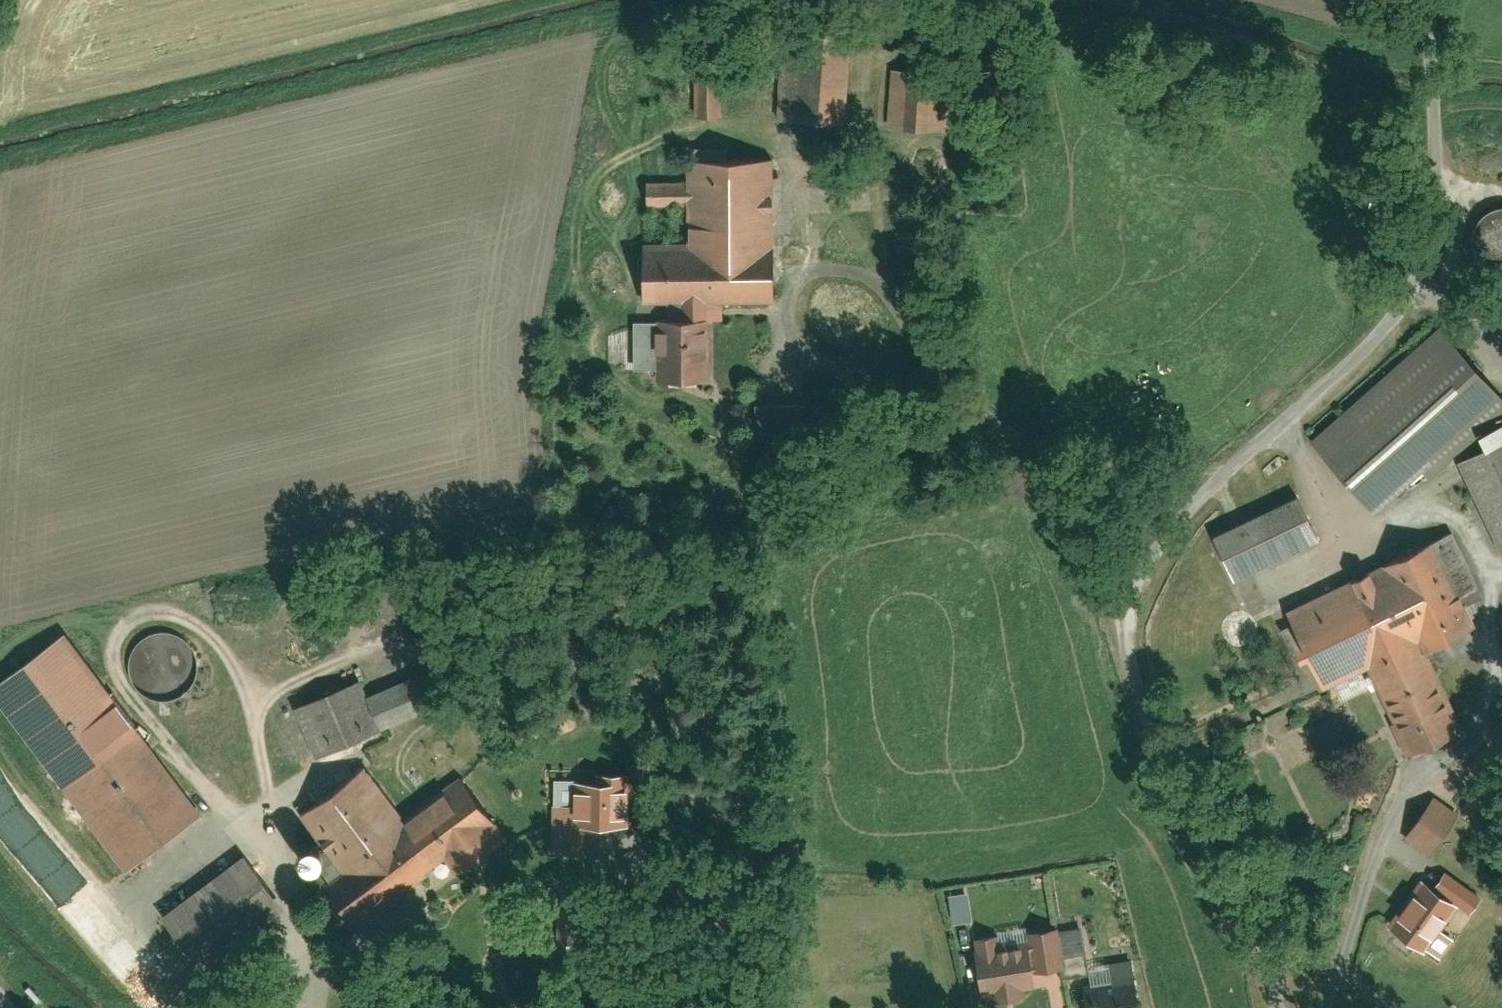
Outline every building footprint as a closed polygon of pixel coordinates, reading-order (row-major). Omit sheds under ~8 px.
[(824,55),(783,52),(779,120),(819,122),(824,55)] [(723,69),(696,69),(695,118),(723,118),(723,69)] [(924,75),(894,73),(890,129),(921,131),(924,75)] [(769,161),(687,162),(688,248),(648,249),(648,301),(771,299),(769,161)] [(705,322),(660,322),(660,384),(706,384),(705,322)] [(1313,445),(1378,517),(1501,405),(1501,396),(1442,329),(1313,445)] [(759,418),(794,418),(794,402),(759,402),(759,418)] [(1460,462),(1501,554),(1501,442),(1460,462)] [(1238,583),(1321,542),(1299,498),(1216,539),(1238,583)] [(1430,547),(1287,615),(1322,689),(1369,667),(1412,756),(1464,732),(1426,651),(1470,630),(1430,547)] [(186,637),(176,632),(164,629),(153,631),(143,637),(136,644),(131,654),(129,664),(131,675),(136,685),(143,692),(154,698),(166,699),(177,697),(188,690),(195,681),(199,670),(199,658),(194,646),(186,637)] [(0,688),(0,706),(126,870),(199,814),(65,639),(0,688)] [(361,687),(299,711),(317,756),(379,731),(361,687)] [(624,821),(624,775),(601,775),(601,783),(579,783),(579,779),(557,779),(556,820),(624,821)] [(327,885),(360,927),(446,861),(456,875),(496,844),(486,831),(496,823),(463,781),(405,826),(367,777),(307,824),(344,872),(327,885)] [(1434,796),(1404,838),(1430,856),(1459,814),(1434,796)] [(44,870),(71,900),(86,887),(60,856),(44,870)] [(242,858),(162,920),(203,974),(284,912),(242,858)] [(1390,929),(1428,955),(1460,908),(1423,882),(1390,929)] [(951,893),(954,921),(975,919),(971,890),(951,893)] [(1063,970),(1059,934),(1036,937),(1040,972),(1063,970)] [(1024,937),(978,946),(987,992),(1033,983),(1024,937)] [(1084,978),(1089,1007),(1140,1007),(1133,969),(1084,978)]
